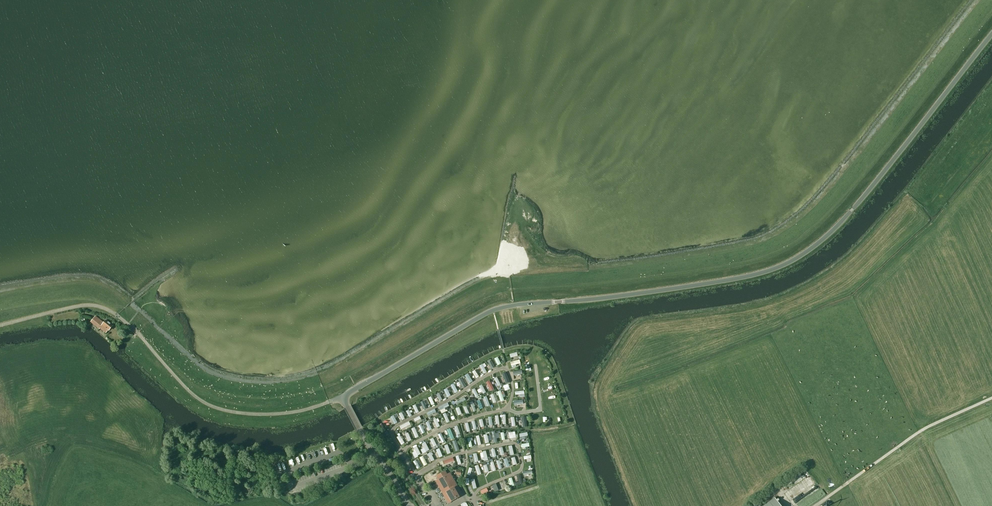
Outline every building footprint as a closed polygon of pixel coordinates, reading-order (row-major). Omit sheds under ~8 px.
[(109,330),(113,326),(106,320),(104,323),(95,316),(90,322),(99,329),(100,328),(106,333),(108,330),(109,330)] [(494,358),(496,365),(503,362),(500,356),(494,358)] [(495,367),(491,360),(487,362),(491,369),(495,367)] [(471,371),(475,379),(482,375),(483,376),(491,371),(489,369),(487,370),(483,364),(476,368),(478,371),(476,372),(475,369),(471,371)] [(503,383),(508,381),(505,372),(500,373),(503,383)] [(464,377),(458,380),(461,387),(457,389),(457,390),(473,383),(468,373),(464,375),(464,377)] [(494,382),(495,388),(500,387),(497,377),(492,379),(493,382),(494,382)] [(485,382),(490,391),(494,389),(489,380),(485,382)] [(447,397),(458,392),(454,384),(448,386),(450,391),(448,392),(446,388),(435,393),(437,396),(434,398),(433,395),(427,398),(431,405),(440,400),(447,397)] [(482,384),(478,386),(479,389),(476,390),(478,393),(481,392),(482,394),(485,393),(482,384)] [(489,405),(485,396),(481,397),(486,407),(489,405)] [(422,407),(423,410),(426,408),(423,401),(417,404),(419,409),(422,407)] [(472,401),(467,403),(471,412),(476,410),(472,401)] [(438,406),(440,413),(446,412),(445,408),(450,407),(449,404),(438,406)] [(397,423),(396,421),(397,420),(395,415),(389,417),(392,425),(397,423)] [(437,418),(432,420),(436,428),(440,426),(437,418)] [(382,429),(389,426),(386,419),(379,422),(382,429)] [(408,422),(397,427),(398,430),(410,425),(408,422)] [(410,430),(414,439),(418,437),(414,428),(410,430)] [(503,432),(500,433),(501,442),(508,442),(507,437),(504,438),(503,432)] [(443,443),(440,434),(437,435),(436,433),(433,434),(437,445),(443,443)] [(421,454),(418,450),(421,449),(418,445),(412,449),(416,457),(421,454)] [(429,453),(423,457),(422,456),(418,459),(423,466),(427,464),(426,463),(436,456),(434,453),(430,455),(429,453)] [(447,474),(445,471),(436,476),(438,480),(435,481),(448,504),(463,495),(450,473),(447,474)] [(516,481),(514,482),(515,485),(522,483),(520,474),(515,475),(516,481)] [(480,495),(488,490),(486,487),(478,492),(480,495)] [(824,497),(820,492),(800,505),(812,505),(824,497)]
